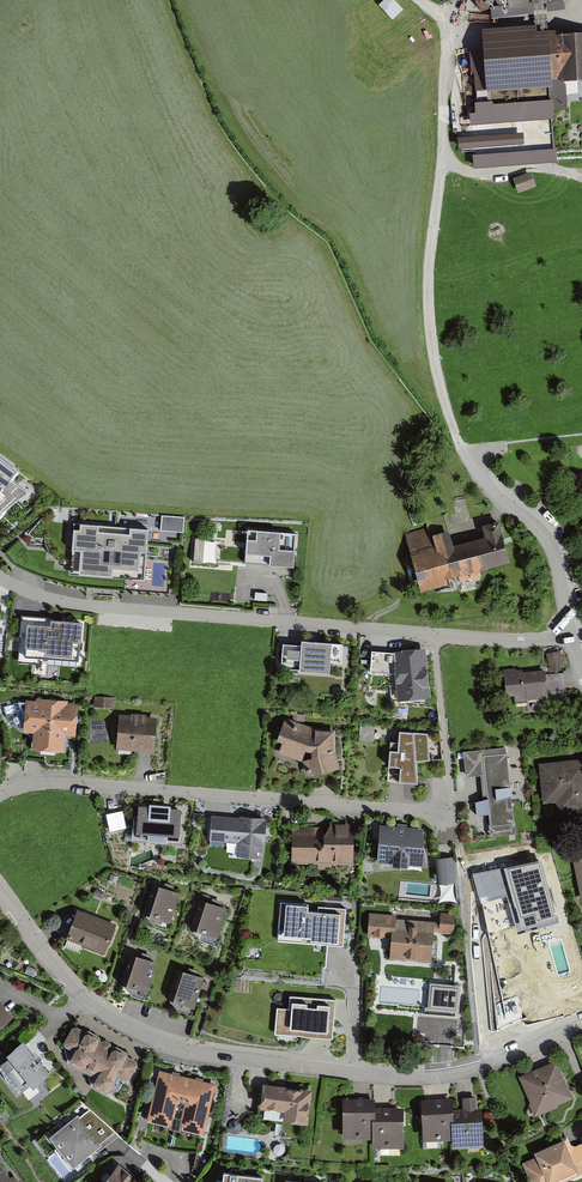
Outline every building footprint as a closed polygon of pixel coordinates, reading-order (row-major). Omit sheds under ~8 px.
[(512,13),(555,8),(555,4),(581,0),(510,0),(512,13)] [(559,82),(559,84),(564,83),(581,82),(581,35),(555,37),(555,33),(537,34),(536,28),(482,32),(483,50),(486,92),(487,94),(550,90),(552,90),(552,82),(559,82)] [(486,92),(483,50),(470,51),(472,74),(474,74),(475,93),(486,92)] [(565,85),(564,85),(564,83),(559,84),(559,82),(552,82),(552,90),(550,90),(551,101),(493,106),(493,103),(474,104),(475,114),(469,115),(470,127),(554,120),(553,111),(567,110),(565,85)] [(458,139),(459,150),(525,145),(524,134),(458,139)] [(472,157),(473,170),(557,163),(556,150),(472,157)] [(513,181),(518,195),(536,189),(530,174),(513,181)] [(0,457),(0,520),(24,491),(14,482),(21,471),(0,457)] [(161,516),(160,532),(183,534),(185,518),(161,516)] [(428,531),(407,536),(421,590),(483,574),(482,568),(510,561),(500,523),(483,528),(486,538),(454,546),(451,532),(430,538),(428,531)] [(149,532),(74,527),(70,577),(145,583),(149,532)] [(298,532),(248,529),(245,563),(295,567),(298,532)] [(83,625),(81,625),(51,623),(51,629),(27,627),(25,660),(78,663),(79,646),(81,646),(83,625)] [(299,670),(329,672),(330,661),(342,662),(343,643),(301,640),(301,643),(283,641),(281,660),(300,662),(299,670)] [(562,651),(548,652),(549,670),(564,669),(562,651)] [(425,652),(393,655),(372,654),(371,674),(395,676),(399,703),(430,700),(425,652)] [(522,668),(504,670),(506,695),(514,694),(515,702),(549,699),(546,669),(523,671),(522,668)] [(68,700),(38,697),(37,703),(25,702),(23,732),(33,733),(32,746),(64,749),(65,734),(76,735),(79,706),(68,705),(68,700)] [(94,708),(114,709),(115,699),(95,697),(94,708)] [(156,717),(120,714),(118,748),(154,750),(156,717)] [(316,728),(285,717),(277,732),(277,751),(301,758),(305,775),(339,766),(335,752),(336,729),(316,728)] [(359,741),(373,742),(375,726),(360,725),(359,741)] [(398,738),(391,737),(389,765),(398,765),(398,782),(418,784),(419,760),(434,760),(432,730),(399,729),(398,738)] [(507,747),(465,750),(468,775),(484,774),(486,798),(477,802),(478,816),(489,815),(490,834),(514,833),(507,747)] [(539,762),(543,803),(557,801),(558,812),(581,809),(581,758),(539,762)] [(182,810),(140,805),(136,834),(178,840),(182,810)] [(110,830),(127,827),(124,809),(107,812),(110,830)] [(268,818),(212,814),(210,842),(238,844),(237,855),(262,856),(263,846),(266,846),(268,818)] [(329,828),(295,828),(294,861),(320,861),(320,869),(331,869),(331,864),(351,865),(352,822),(329,822),(329,828)] [(408,872),(408,868),(426,869),(423,830),(407,829),(407,826),(397,825),(397,828),(380,827),(377,865),(393,867),(392,870),(408,872)] [(435,857),(437,883),(457,881),(455,855),(435,857)] [(456,901),(455,882),(441,883),(442,901),(456,901)] [(179,896),(156,887),(146,914),(170,923),(179,896)] [(318,910),(308,909),(308,903),(280,901),(277,940),(343,944),(346,907),(318,905),(318,910)] [(228,911),(203,902),(194,929),(219,937),(228,911)] [(117,928),(76,912),(66,938),(106,955),(117,928)] [(398,916),(371,914),(369,937),(389,939),(387,959),(430,962),(432,933),(454,934),(455,915),(441,914),(440,923),(398,920),(398,916)] [(156,965),(136,957),(124,986),(144,994),(156,965)] [(167,998),(194,1006),(204,976),(181,969),(180,968),(177,968),(167,998)] [(335,999),(289,995),(288,1008),(277,1007),(274,1034),(332,1039),(335,999)] [(11,1019),(0,1004),(0,1027),(11,1019)] [(131,1056),(74,1026),(64,1046),(75,1051),(69,1063),(96,1077),(92,1083),(111,1093),(119,1078),(129,1083),(139,1065),(129,1060),(131,1056)] [(0,1063),(24,1096),(54,1074),(30,1041),(0,1063)] [(555,1061),(519,1076),(536,1114),(571,1099),(555,1061)] [(217,1087),(160,1073),(148,1120),(171,1126),(174,1114),(183,1116),(180,1129),(205,1135),(217,1087)] [(312,1091),(264,1084),(260,1109),(285,1113),(284,1121),(307,1124),(312,1091)] [(451,1119),(452,1138),(452,1146),(484,1144),(482,1108),(477,1109),(477,1096),(462,1097),(463,1109),(454,1110),(454,1119),(451,1119)] [(421,1099),(423,1139),(452,1138),(451,1119),(454,1119),(454,1110),(453,1098),(421,1099)] [(375,1104),(344,1103),(344,1137),(371,1138),(371,1146),(402,1147),(403,1110),(375,1110),(375,1104)] [(79,1116),(50,1137),(73,1169),(102,1147),(79,1116)] [(524,1163),(532,1181),(557,1181),(581,1172),(581,1175),(581,1145),(575,1148),(571,1137),(532,1153),(535,1158),(524,1163)] [(14,1174),(10,1177),(0,1163),(0,1181),(20,1181),(14,1174)] [(118,1165),(104,1181),(138,1181),(118,1165)] [(225,1172),(224,1181),(263,1181),(264,1178),(225,1172)]
